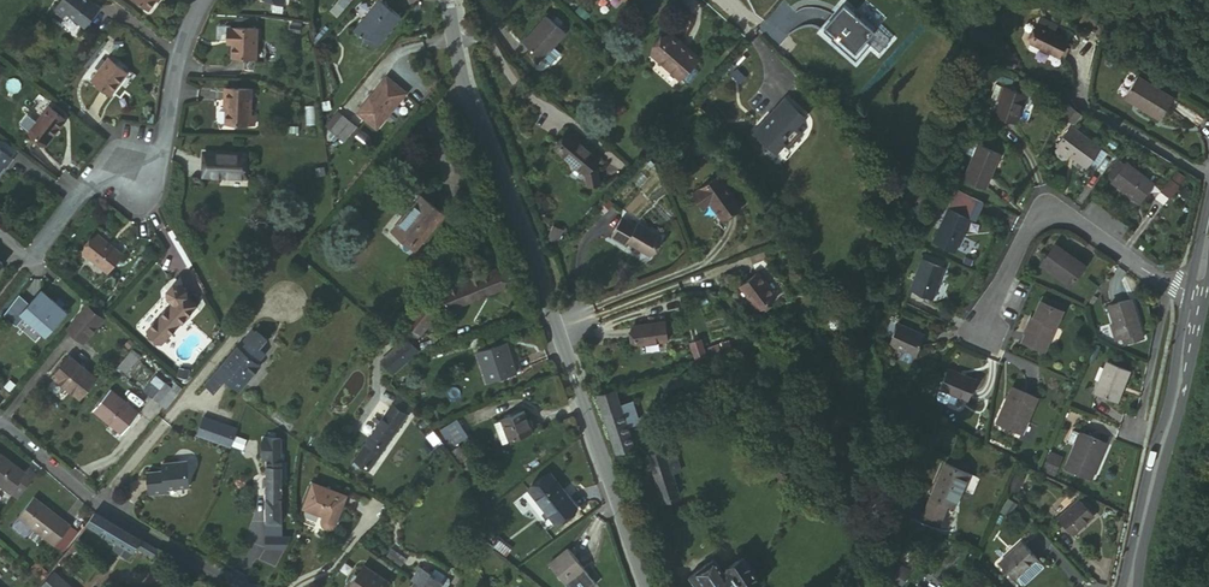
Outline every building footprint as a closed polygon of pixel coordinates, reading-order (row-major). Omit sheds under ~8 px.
[(81,0),(55,0),(45,13),(54,20),(58,14),(77,28),(92,8),(81,0)] [(142,12),(152,0),(126,0),(142,12)] [(398,16),(381,1),(363,21),(381,37),(398,16)] [(835,17),(837,19),(845,10),(843,8),(835,17)] [(835,17),(821,34),(833,44),(840,35),(858,50),(872,32),(845,10),(837,19),(835,17)] [(542,16),(520,44),(546,66),(549,66),(558,55),(551,48),(563,34),(542,16)] [(1066,41),(1038,28),(1030,46),(1059,59),(1066,41)] [(252,32),(225,31),(225,44),(228,44),(228,47),(227,60),(251,61),(252,32)] [(700,56),(672,31),(652,54),(681,79),(684,74),(690,79),(692,79),(702,68),(702,66),(696,61),(700,56)] [(102,60),(84,83),(103,97),(120,74),(102,60)] [(734,73),(729,78),(737,85),(742,80),(734,73)] [(1170,100),(1135,79),(1124,98),(1140,108),(1138,110),(1157,122),(1170,100)] [(399,95),(383,81),(355,116),(371,130),(399,95)] [(1016,125),(1028,98),(1000,86),(994,100),(1002,104),(997,116),(1016,125)] [(243,117),(244,92),(217,91),(217,105),(218,105),(218,127),(243,128),(243,117)] [(1140,108),(1124,98),(1122,101),(1138,110),(1140,108)] [(806,120),(785,101),(770,118),(774,122),(757,140),(777,158),(790,142),(794,145),(802,136),(796,131),(806,120)] [(58,121),(42,109),(22,135),(39,148),(55,128),(53,127),(58,121)] [(1078,114),(1066,109),(1062,120),(1073,125),(1078,114)] [(711,114),(705,121),(718,132),(724,125),(711,114)] [(353,126),(342,117),(329,132),(339,142),(353,126)] [(1101,149),(1069,127),(1057,146),(1059,147),(1056,151),(1057,156),(1060,158),(1065,157),(1068,153),(1088,167),(1101,149)] [(573,134),(559,150),(588,175),(588,187),(601,186),(599,168),(596,165),(602,159),(573,134)] [(996,160),(969,148),(964,160),(971,163),(963,181),(982,190),(996,160)] [(237,180),(238,156),(195,157),(193,179),(237,180)] [(1154,190),(1127,169),(1114,187),(1140,207),(1154,190)] [(1179,178),(1173,186),(1180,191),(1186,184),(1179,178)] [(738,209),(716,180),(694,196),(703,208),(709,203),(722,221),(738,209)] [(1180,191),(1173,186),(1163,199),(1170,204),(1180,191)] [(975,202),(955,194),(935,242),(954,250),(975,202)] [(703,208),(694,196),(692,198),(702,212),(708,207),(719,223),(722,221),(709,203),(703,208)] [(408,261),(437,224),(418,208),(406,222),(402,219),(383,242),(408,261)] [(625,214),(615,232),(628,240),(630,237),(653,249),(663,230),(643,218),(641,222),(625,214)] [(113,255),(89,237),(74,254),(99,273),(113,255)] [(1081,269),(1053,246),(1039,263),(1067,287),(1081,269)] [(941,262),(920,254),(906,286),(928,296),(941,262)] [(497,267),(440,287),(447,307),(504,287),(497,267)] [(755,272),(736,285),(753,310),(772,297),(755,272)] [(190,304),(179,295),(179,289),(173,284),(167,284),(161,291),(161,298),(167,303),(143,332),(157,344),(190,304)] [(8,325),(15,318),(39,339),(59,313),(33,291),(22,304),(11,296),(0,309),(0,319),(8,325)] [(1130,298),(1108,304),(1115,337),(1139,330),(1130,298)] [(1059,312),(1039,301),(1019,342),(1039,353),(1059,312)] [(420,308),(405,327),(419,338),(434,319),(420,308)] [(86,325),(75,315),(59,335),(69,344),(86,325)] [(920,334),(892,322),(883,345),(911,356),(920,334)] [(86,325),(69,344),(77,350),(93,331),(86,325)] [(661,325),(629,330),(631,349),(663,345),(661,325)] [(252,327),(237,346),(240,349),(256,330),(252,327)] [(405,327),(400,333),(414,345),(419,338),(405,327)] [(237,346),(204,385),(212,392),(224,379),(230,371),(235,376),(229,383),(238,390),(259,365),(256,362),(264,352),(258,348),(266,339),(256,330),(240,349),(237,346)] [(702,337),(689,341),(694,358),(707,354),(702,337)] [(393,381),(419,357),(406,344),(382,368),(393,381)] [(504,352),(473,362),(483,391),(513,379),(504,352)] [(132,361),(126,356),(116,368),(121,373),(132,361)] [(1127,370),(1104,358),(1086,395),(1108,407),(1127,370)] [(90,384),(64,362),(46,382),(74,405),(90,384)] [(824,367),(818,364),(816,363),(811,377),(818,381),(824,367)] [(188,370),(178,368),(176,377),(187,379),(188,370)] [(973,381),(947,368),(938,388),(963,401),(973,381)] [(230,371),(224,379),(229,383),(235,376),(230,371)] [(682,376),(660,385),(663,393),(685,384),(682,376)] [(645,379),(633,383),(641,402),(653,397),(645,379)] [(1041,395),(1018,384),(1002,417),(1025,428),(1041,395)] [(149,399),(163,410),(175,396),(162,385),(149,399)] [(614,389),(596,395),(614,452),(632,447),(614,389)] [(132,418),(105,396),(87,416),(115,438),(132,418)] [(355,466),(392,413),(389,411),(352,464),(355,466)] [(402,420),(392,413),(355,466),(366,474),(402,420)] [(529,413),(508,420),(514,439),(535,433),(529,413)] [(456,417),(439,430),(452,446),(468,434),(456,417)] [(201,420),(195,437),(226,448),(233,431),(201,420)] [(1100,440),(1077,427),(1059,463),(1082,474),(1100,440)] [(263,522),(277,522),(274,487),(277,440),(261,440),(260,463),(264,463),(262,487),(263,522)] [(671,447),(646,456),(660,501),(677,496),(673,482),(681,479),(671,447)] [(967,469),(940,457),(916,509),(933,517),(941,499),(951,504),(967,469)] [(33,478),(25,472),(20,478),(0,463),(0,492),(15,503),(33,478)] [(182,490),(179,464),(155,467),(155,474),(140,477),(142,499),(159,497),(159,493),(182,490)] [(1018,490),(1024,476),(1015,473),(1009,487),(1018,490)] [(576,509),(551,477),(531,494),(556,526),(576,509)] [(341,503),(311,490),(299,514),(318,523),(315,529),(314,532),(317,539),(321,539),(324,537),(329,531),(341,503)] [(1089,514),(1075,497),(1052,515),(1066,533),(1089,514)] [(68,529),(31,501),(11,529),(11,533),(21,540),(25,540),(31,533),(53,550),(68,529)] [(112,526),(92,514),(85,525),(115,544),(111,550),(126,559),(130,553),(131,554),(134,549),(150,559),(155,550),(112,526)] [(75,534),(68,529),(53,550),(60,555),(75,534)] [(287,549),(288,535),(266,533),(265,547),(287,549)] [(1030,559),(1016,542),(996,561),(1009,578),(1030,559)] [(568,550),(549,566),(566,586),(596,586),(597,586),(568,550)] [(686,581),(690,586),(751,586),(753,585),(755,580),(752,575),(753,573),(752,571),(751,570),(749,571),(742,562),(746,560),(742,553),(738,551),(731,555),(735,560),(722,568),(724,571),(718,575),(708,561),(690,573),(692,576),(686,581)] [(34,561),(27,571),(41,580),(47,570),(34,561)] [(906,567),(895,562),(889,574),(900,579),(906,567)] [(414,585),(417,586),(446,586),(446,582),(443,580),(422,564),(412,579),(416,581),(414,585)] [(362,568),(349,586),(387,586),(388,586),(362,568)] [(39,586),(66,586),(52,573),(39,586)]
